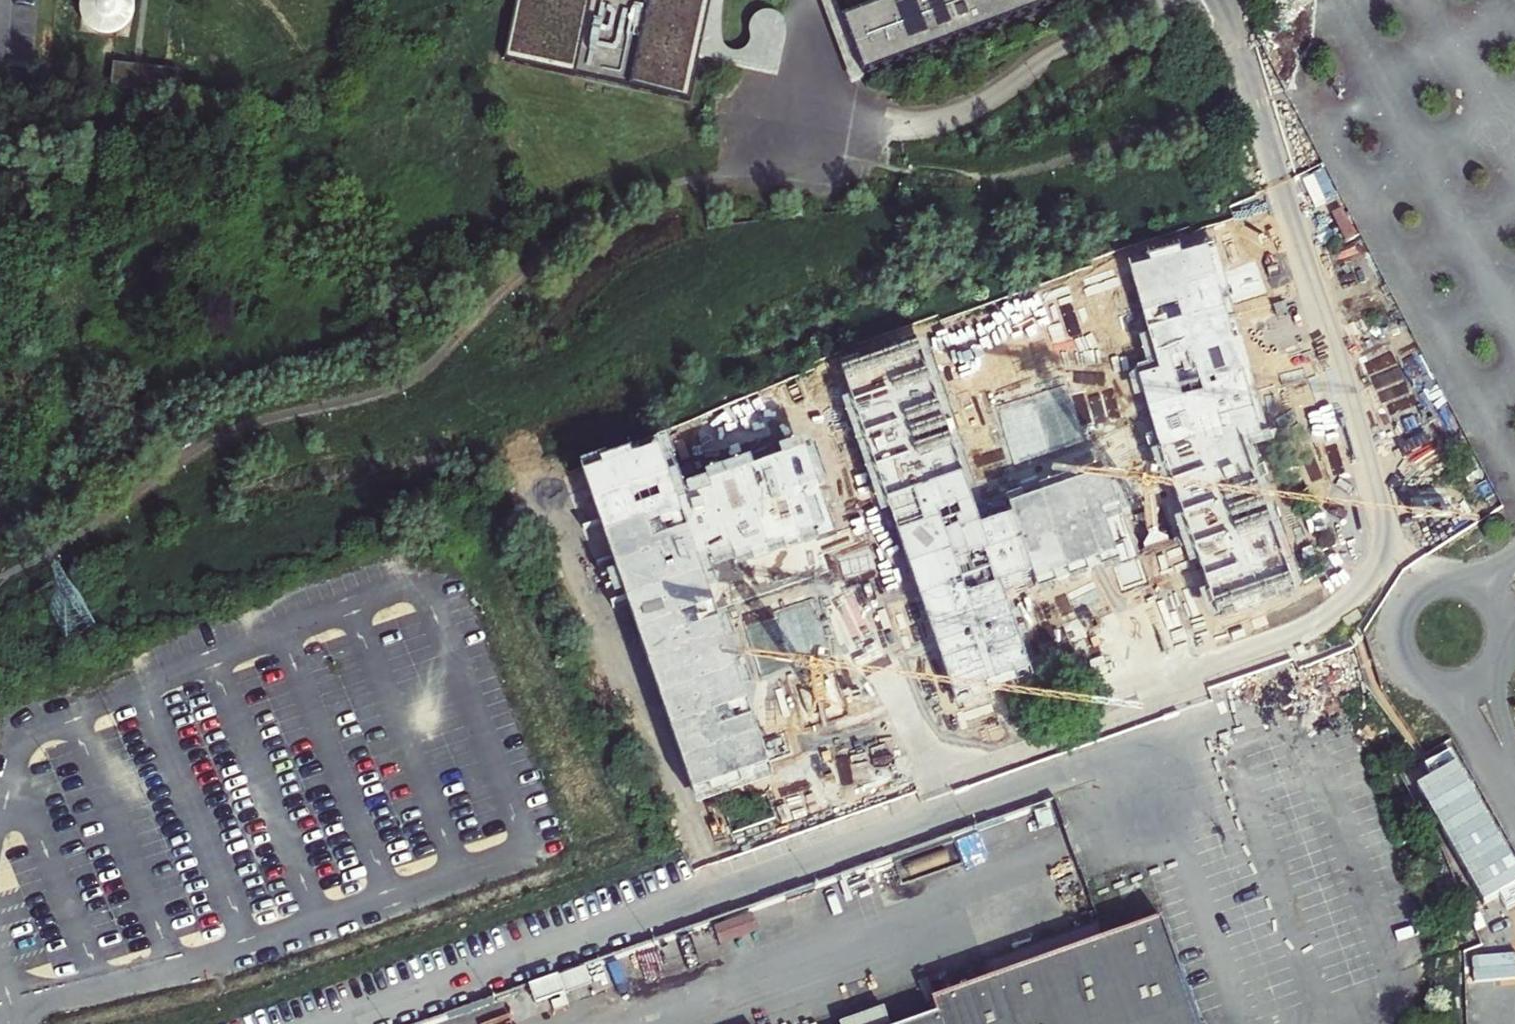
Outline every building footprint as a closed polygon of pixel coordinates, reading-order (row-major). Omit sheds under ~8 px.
[(92,30),(99,34),(111,37),(123,34),(131,26),(136,13),(136,2),(134,0),(86,0),(83,6),(84,20),(92,30)] [(507,63),(691,102),(701,58),(713,0),(521,0),(507,63)] [(843,22),(862,77),(1081,0),(905,0),(843,22)] [(115,87),(179,97),(183,71),(119,61),(115,87)] [(1270,456),(1210,263),(1126,289),(1159,396),(1139,402),(1154,456),(1223,641),(1298,612),(1245,464),(1270,456)] [(926,365),(848,389),(955,726),(1032,701),(1004,617),(1118,581),(1120,586),(1137,581),(1111,499),(1012,529),(1016,539),(984,549),(926,365)] [(669,464),(593,489),(598,504),(579,511),(617,626),(636,620),(692,794),(768,769),(699,557),(731,546),(743,583),(842,551),(817,475),(686,518),(669,464)] [(717,920),(724,942),(764,930),(757,908),(717,920)] [(1169,935),(1113,955),(945,1016),(941,1023),(1202,1023),(1169,935)] [(606,960),(534,984),(539,1001),(611,976),(606,960)]
